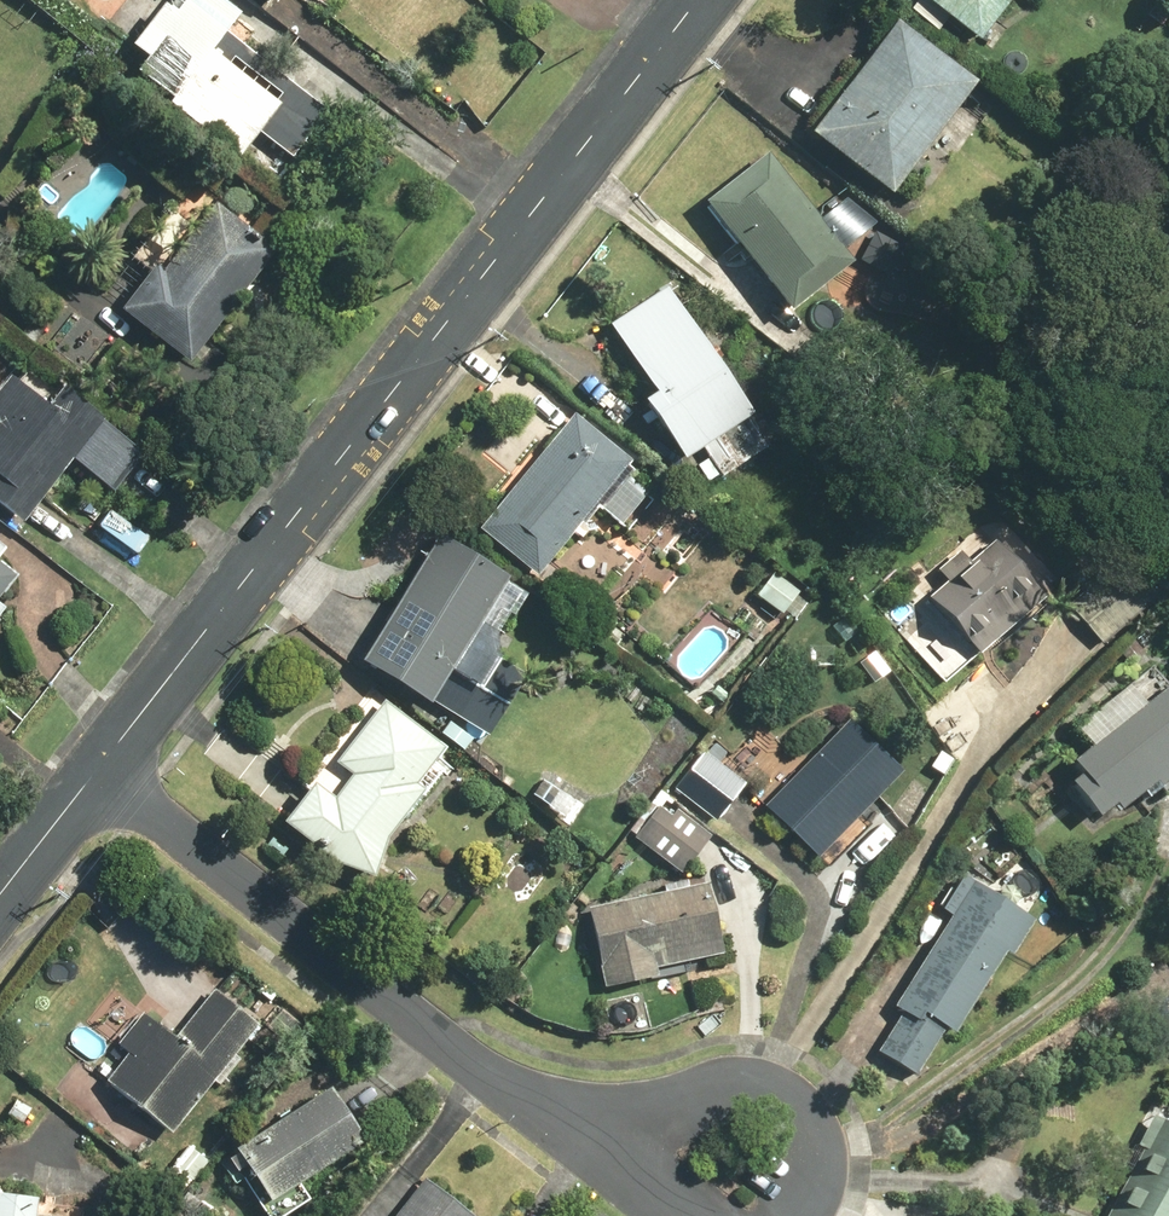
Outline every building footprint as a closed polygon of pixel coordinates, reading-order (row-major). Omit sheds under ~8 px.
[(171,104),(241,159),(262,133),(294,158),(329,114),(227,33),(243,13),(226,0),(173,0),(136,47),(150,58),(139,72),(174,100),(171,104)] [(980,40),(1010,0),(927,0),(980,40)] [(894,193),(978,81),(899,21),(815,133),(894,193)] [(769,154),(706,206),(790,310),(883,235),(852,196),(823,220),(769,154)] [(157,265),(121,311),(189,364),(277,253),(216,205),(164,271),(157,265)] [(771,445),(670,288),(613,324),(659,394),(647,402),(686,462),(706,449),(723,476),(771,445)] [(74,462),(114,495),(149,454),(76,393),(58,414),(14,376),(0,392),(0,506),(21,524),(74,462)] [(539,576),(633,462),(575,414),(481,529),(539,576)] [(650,494),(630,477),(602,511),(622,527),(650,494)] [(453,672),(509,577),(440,536),(364,664),(433,705),(453,672)] [(982,655),(1048,598),(997,539),(931,596),(982,655)] [(18,578),(0,564),(0,602),(18,578)] [(775,573),(757,596),(783,615),(800,592),(775,573)] [(453,672),(433,705),(489,738),(528,673),(496,654),(477,686),(453,672)] [(1093,748),(1077,761),(1086,772),(1072,784),(1100,818),(1115,806),(1122,814),(1159,783),(1165,790),(1168,787),(1168,685),(1146,704),(1130,684),(1077,728),(1093,748)] [(315,782),(284,823),(360,881),(444,772),(434,764),(446,749),(384,701),(337,762),(354,775),(336,798),(315,782)] [(905,772),(852,720),(766,806),(825,865),(860,831),(853,824),(905,772)] [(698,745),(669,783),(718,819),(746,782),(698,745)] [(589,804),(551,776),(535,798),(574,825),(589,804)] [(660,805),(636,838),(684,874),(713,835),(677,808),(672,815),(660,805)] [(999,877),(991,889),(964,872),(943,908),(952,913),(894,1006),(905,1013),(880,1052),(925,1080),(1007,948),(1018,955),(1040,919),(1013,903),(1020,891),(999,877)] [(708,883),(590,908),(608,988),(662,977),(660,968),(723,954),(708,883)] [(175,1132),(262,1022),(217,986),(178,1034),(145,1008),(117,1042),(129,1051),(107,1078),(175,1132)] [(332,1086),(237,1145),(262,1185),(252,1192),(267,1215),(281,1215),(310,1198),(300,1182),(366,1140),(332,1086)] [(1162,1117),(1108,1215),(1168,1215),(1168,1121),(1162,1117)] [(184,1193),(210,1159),(190,1143),(164,1178),(184,1193)] [(423,1180),(394,1215),(469,1215),(423,1180)] [(37,1213),(39,1192),(0,1188),(0,1215),(71,1215),(37,1213)]
